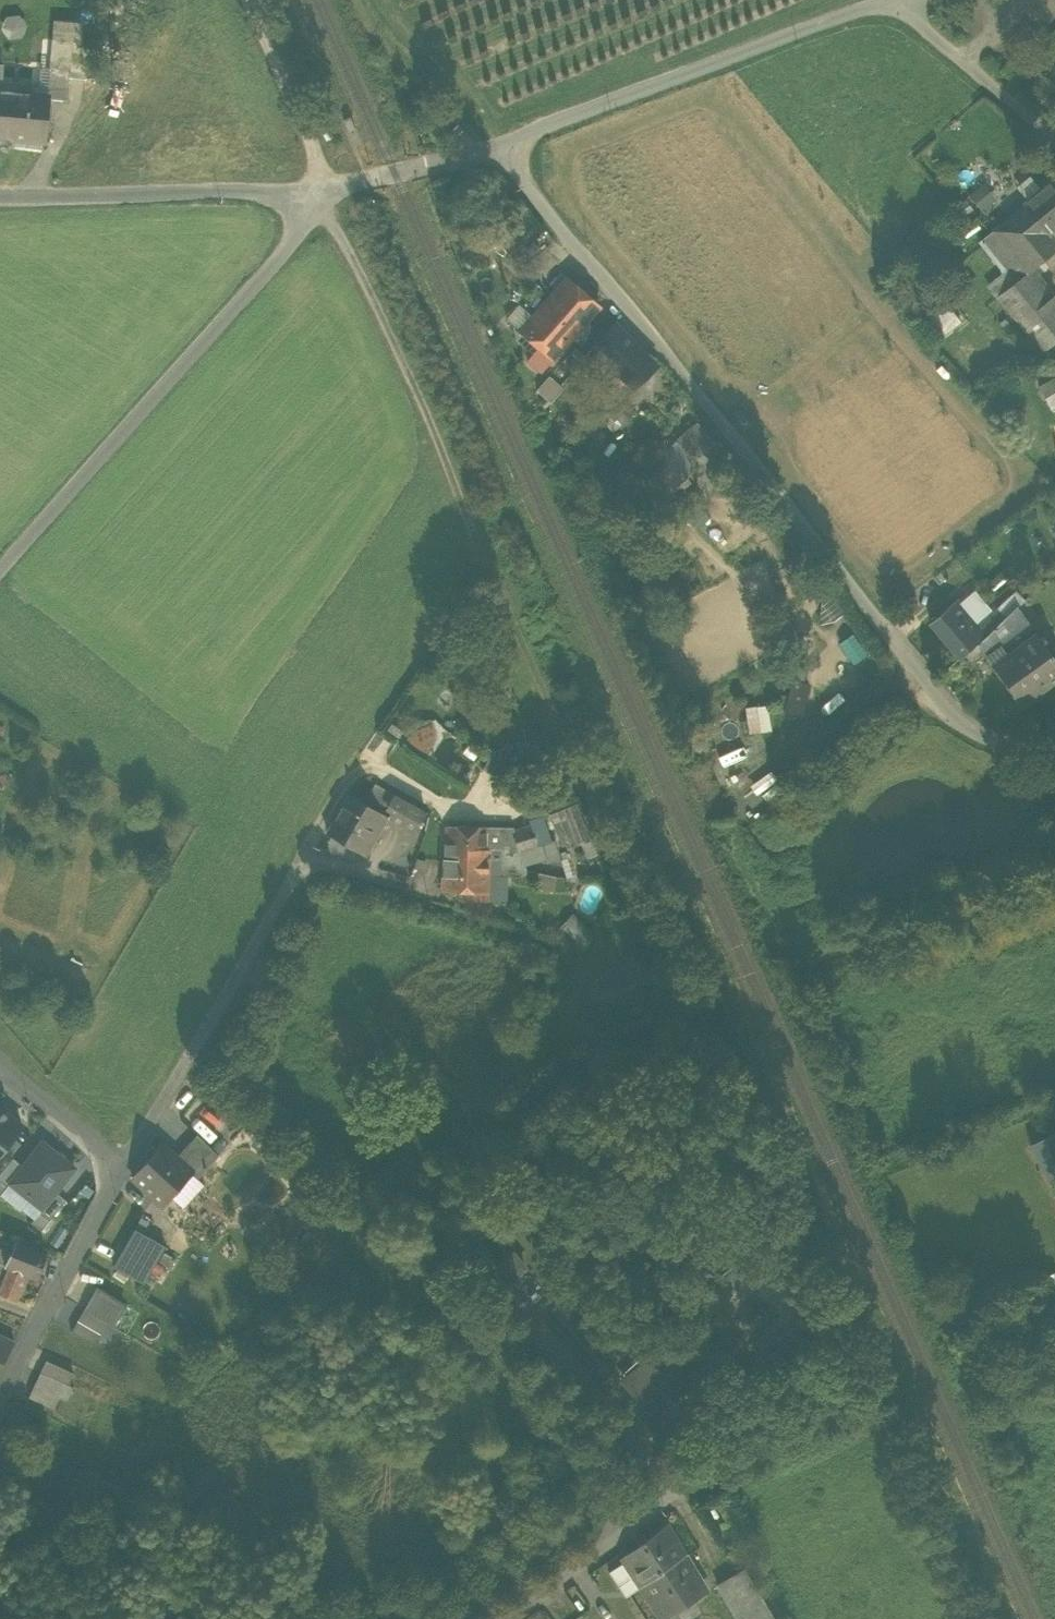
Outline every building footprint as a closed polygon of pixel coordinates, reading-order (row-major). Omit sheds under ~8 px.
[(57,39),(69,40),(69,42),(71,43),(79,43),(81,23),(58,22),(57,39)] [(81,23),(79,43),(89,44),(90,24),(81,23)] [(69,40),(57,39),(51,39),(50,68),(69,69),(71,43),(69,42),(69,40)] [(71,43),(69,69),(69,77),(86,78),(89,44),(79,43),(71,43)] [(47,95),(49,68),(40,67),(39,85),(18,84),(18,93),(47,95)] [(67,100),(69,77),(69,69),(50,68),(49,68),(47,95),(49,95),(48,98),(67,100)] [(44,142),(48,98),(49,95),(47,95),(18,93),(0,91),(0,136),(24,138),(24,141),(44,142)] [(451,129),(457,135),(463,130),(457,124),(451,129)] [(1054,244),(1054,184),(1052,180),(1022,204),(1023,205),(1054,244)] [(983,209),(996,197),(984,182),(970,193),(983,209)] [(1013,282),(1027,273),(1054,249),(1054,244),(1023,205),(979,241),(1013,282)] [(1027,273),(1013,282),(996,296),(1040,350),(1054,338),(1054,307),(1027,273)] [(522,331),(539,346),(553,357),(572,335),(587,318),(599,304),(568,277),(535,316),(522,331)] [(928,321),(941,337),(966,318),(953,301),(928,321)] [(506,317),(522,331),(535,316),(519,302),(506,317)] [(598,327),(587,318),(572,335),(583,344),(598,327)] [(609,362),(621,374),(633,362),(642,353),(643,353),(615,324),(593,345),(604,357),(609,362)] [(541,372),(553,357),(539,346),(527,360),(541,372)] [(546,381),(556,390),(587,357),(577,348),(546,381)] [(654,365),(642,353),(633,362),(645,374),(654,365)] [(603,368),(609,362),(604,357),(598,363),(603,368)] [(621,374),(633,386),(645,374),(633,362),(621,374)] [(1054,409),(1054,379),(1053,376),(1037,387),(1052,410),(1054,409)] [(633,413),(625,404),(611,417),(619,426),(633,413)] [(675,438),(677,441),(693,460),(714,443),(696,421),(675,438)] [(693,460),(677,441),(652,461),(674,488),(699,468),(693,460)] [(697,575),(686,559),(668,571),(678,587),(697,575)] [(848,613),(825,574),(810,583),(821,602),(818,620),(820,624),(833,622),(848,613)] [(1003,618),(1015,606),(1017,604),(1010,597),(998,608),(998,607),(995,610),(1003,618)] [(976,642),(977,644),(1003,618),(995,610),(993,607),(977,623),(956,599),(930,623),(959,658),(976,642)] [(992,666),(1037,634),(1028,622),(1027,623),(1015,606),(1003,618),(977,644),(986,657),(985,657),(992,666)] [(1037,634),(992,666),(1019,705),(1054,680),(1054,660),(1037,634)] [(810,683),(791,678),(783,711),(802,716),(810,683)] [(747,728),(758,726),(755,706),(755,704),(744,706),(747,728)] [(767,704),(755,706),(758,726),(759,732),(771,731),(767,704)] [(521,760),(529,757),(524,741),(516,743),(521,760)] [(368,795),(392,809),(399,797),(375,783),(368,795)] [(382,813),(349,794),(327,833),(359,852),(382,813)] [(425,813),(399,797),(392,809),(388,816),(388,817),(414,832),(425,813)] [(567,849),(582,844),(590,840),(575,803),(548,814),(561,846),(565,844),(567,849)] [(388,816),(382,813),(359,852),(366,856),(388,817),(388,816)] [(513,827),(487,827),(486,849),(490,849),(500,849),(499,875),(505,876),(506,876),(506,874),(521,874),(518,851),(520,850),(525,864),(545,858),(548,862),(558,859),(553,840),(550,841),(542,817),(530,820),(529,821),(531,827),(513,832),(513,827)] [(477,849),(486,849),(487,827),(445,826),(444,859),(458,859),(458,854),(477,854),(477,849)] [(596,853),(590,840),(582,844),(587,857),(596,853)] [(489,900),(490,849),(486,849),(477,849),(477,854),(458,854),(458,859),(444,859),(443,890),(469,891),(469,899),(489,900)] [(490,849),(489,900),(505,900),(505,876),(499,875),(500,849),(490,849)] [(518,851),(521,874),(525,874),(526,870),(525,864),(520,850),(518,851)] [(538,873),(536,890),(553,892),(555,875),(538,873)] [(583,948),(592,935),(575,919),(557,939),(583,948)] [(21,1125),(0,1108),(0,1152),(21,1125)] [(1029,1144),(1054,1195),(1054,1131),(1029,1144)] [(192,1174),(197,1178),(218,1155),(197,1134),(176,1157),(175,1157),(192,1173),(192,1174)] [(23,1165),(10,1182),(30,1199),(42,1208),(55,1191),(74,1167),(42,1141),(23,1165)] [(164,1205),(171,1197),(192,1174),(192,1173),(175,1157),(176,1157),(161,1143),(132,1177),(164,1205)] [(10,1182),(23,1165),(13,1157),(0,1173),(0,1194),(10,1182)] [(197,1178),(192,1174),(171,1197),(183,1208),(205,1185),(197,1178)] [(0,1194),(20,1210),(22,1209),(30,1199),(10,1182),(0,1194)] [(34,1218),(31,1222),(41,1230),(66,1199),(55,1191),(42,1208),(34,1218)] [(30,1199),(22,1209),(34,1218),(42,1208),(30,1199)] [(113,1266),(143,1283),(165,1245),(134,1228),(113,1266)] [(15,1241),(10,1253),(5,1264),(27,1273),(27,1274),(37,1278),(46,1254),(15,1241)] [(5,1264),(10,1253),(0,1250),(0,1263),(5,1264)] [(496,1267),(508,1280),(513,1276),(523,1266),(517,1259),(512,1254),(510,1255),(500,1265),(496,1267)] [(27,1274),(27,1273),(5,1264),(0,1263),(0,1293),(16,1300),(27,1274)] [(106,1322),(114,1326),(124,1307),(94,1290),(84,1309),(106,1322)] [(106,1322),(84,1309),(71,1331),(93,1345),(106,1322)] [(4,1363),(14,1342),(0,1335),(0,1361),(4,1363)] [(624,1381),(649,1409),(686,1377),(658,1345),(646,1355),(649,1358),(624,1381)] [(46,1360),(40,1372),(68,1385),(73,1373),(46,1360)] [(73,1387),(68,1385),(40,1372),(28,1397),(50,1407),(56,1395),(67,1400),(73,1387)] [(622,1559),(641,1587),(684,1555),(667,1525),(622,1559)] [(703,1590),(684,1555),(641,1587),(661,1618),(703,1590)] [(606,1571),(625,1599),(630,1595),(641,1587),(622,1559),(606,1571)] [(735,1618),(738,1618),(764,1604),(745,1569),(739,1572),(716,1585),(735,1618)] [(764,1604),(738,1618),(773,1618),(764,1604)] [(543,1609),(530,1618),(551,1618),(543,1609)]
